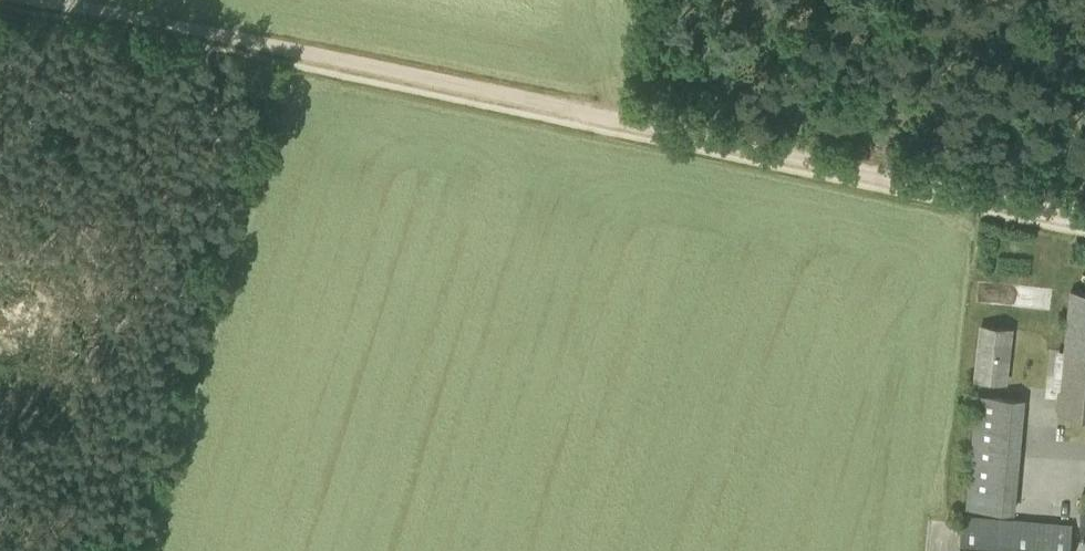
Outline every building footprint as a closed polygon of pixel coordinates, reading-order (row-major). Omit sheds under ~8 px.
[(1069,290),(1057,412),(1084,416),(1084,292),(1069,290)] [(1007,384),(1014,328),(978,324),(972,380),(1007,384)] [(1013,511),(1022,396),(976,392),(967,507),(1013,511)] [(1072,524),(963,515),(959,550),(1068,550),(1072,524)]
